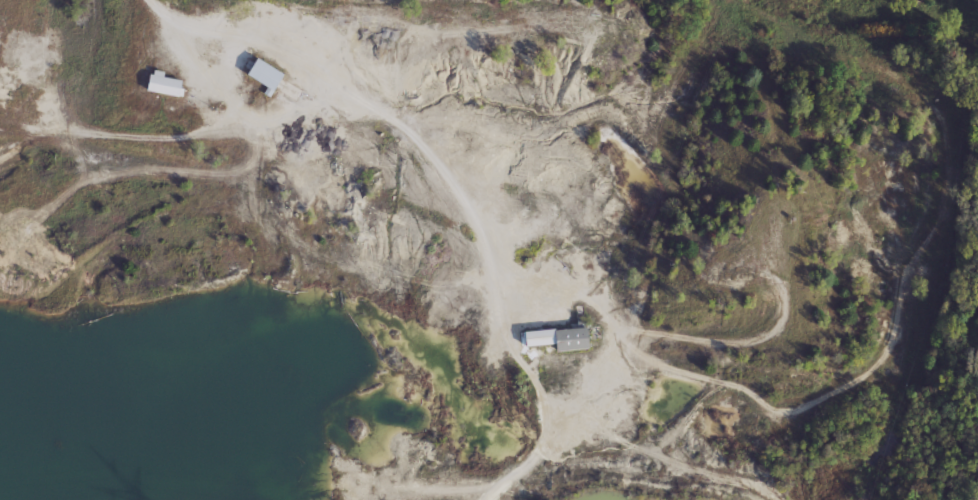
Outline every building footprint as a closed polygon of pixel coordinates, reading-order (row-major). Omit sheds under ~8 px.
[(281,73),(270,90),(243,73),(254,56),(281,73)] [(179,93),(146,91),(147,69),(161,70),(161,76),(179,77),(179,93)] [(520,345),(519,330),(584,326),(585,348),(553,350),(553,343),(520,345)]
